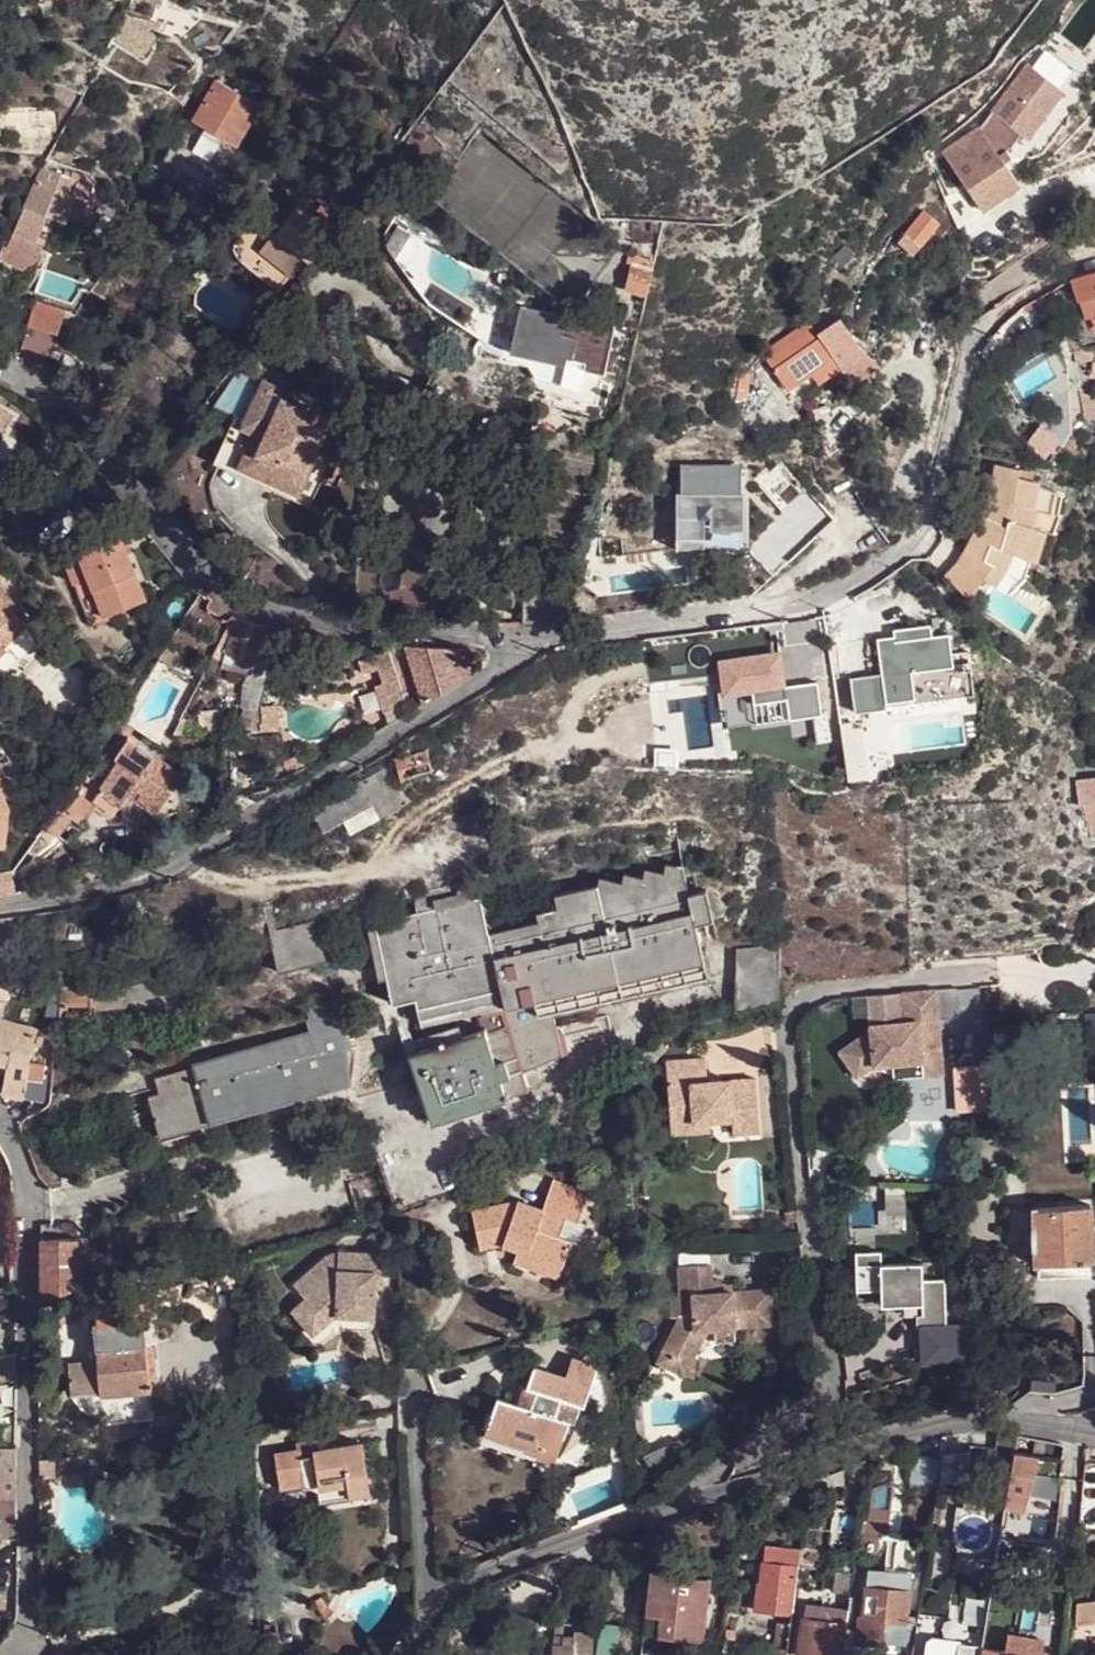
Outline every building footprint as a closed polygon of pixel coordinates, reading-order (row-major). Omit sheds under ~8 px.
[(109,39),(140,54),(149,37),(119,21),(109,39)] [(104,50),(133,65),(140,54),(109,39),(104,50)] [(973,125),(937,153),(981,208),(1017,180),(1000,158),(1007,152),(1001,146),(1007,141),(1015,128),(1021,134),(1055,84),(1019,59),(973,125)] [(192,124),(235,148),(259,107),(225,87),(215,83),(192,124)] [(171,170),(215,195),(237,157),(235,148),(192,124),(183,125),(162,164),(171,170)] [(44,218),(61,223),(68,208),(73,194),(74,192),(36,177),(19,220),(12,234),(7,231),(0,246),(0,261),(15,268),(31,262),(41,242),(34,239),(44,218)] [(98,195),(89,192),(87,199),(82,213),(89,217),(98,195)] [(68,208),(82,213),(87,199),(78,196),(73,194),(68,208)] [(273,240),(303,264),(328,235),(320,227),(297,210),(273,240)] [(904,234),(920,249),(939,224),(922,211),(904,234)] [(337,223),(330,217),(320,227),(328,235),(337,223)] [(261,254),(291,280),(303,264),(273,240),(261,254)] [(634,270),(650,274),(651,262),(635,259),(634,270)] [(624,292),(644,297),(650,274),(634,270),(628,269),(624,292)] [(1069,283),(1076,302),(1083,299),(1094,295),(1094,272),(1069,283)] [(1083,299),(1089,314),(1094,312),(1094,295),(1083,299)] [(39,303),(27,327),(53,340),(64,316),(39,303)] [(536,378),(598,392),(613,327),(519,304),(506,358),(527,364),(536,378)] [(14,350),(39,364),(53,340),(27,327),(14,350)] [(772,371),(811,346),(802,332),(764,358),(772,371)] [(811,346),(817,354),(823,350),(817,341),(811,346)] [(806,379),(824,366),(817,354),(811,346),(772,371),(787,392),(806,379)] [(1075,365),(1091,364),(1089,350),(1074,356),(1075,365)] [(812,389),(831,376),(824,366),(806,379),(812,389)] [(725,400),(741,404),(747,372),(729,373),(725,400)] [(309,468),(321,438),(317,437),(321,426),(309,422),(310,416),(286,405),(287,402),(269,393),(264,401),(259,398),(251,418),(242,415),(238,423),(220,465),(221,467),(244,475),(246,470),(298,493),(309,468)] [(1082,397),(1086,422),(1094,424),(1094,401),(1082,397)] [(6,412),(0,423),(0,427),(5,429),(12,415),(6,412)] [(238,423),(234,420),(215,466),(214,467),(220,465),(238,423)] [(241,480),(244,475),(221,467),(220,465),(214,467),(239,480),(241,480)] [(298,493),(293,502),(311,511),(327,476),(309,468),(298,493)] [(736,468),(676,468),(677,490),(672,491),(673,534),(737,534),(736,490),(736,468)] [(1045,517),(1049,497),(1033,491),(1034,486),(1013,481),(1012,473),(987,469),(981,505),(952,565),(939,579),(960,600),(977,583),(989,589),(998,576),(1007,558),(1030,566),(1039,535),(1047,538),(1053,521),(1045,517)] [(244,475),(241,480),(291,502),(293,502),(298,493),(246,470),(244,475)] [(737,534),(673,534),(673,546),(745,545),(745,533),(737,534)] [(89,628),(145,605),(120,541),(64,564),(89,628)] [(4,653),(8,649),(5,645),(23,628),(12,615),(16,612),(0,592),(0,656),(4,653)] [(227,658),(255,667),(261,648),(266,632),(238,623),(232,640),(227,658)] [(876,704),(931,698),(924,639),(923,627),(887,631),(888,648),(871,649),(874,675),(842,677),(846,712),(877,710),(876,704)] [(31,637),(23,628),(5,645),(8,649),(4,653),(9,657),(31,637)] [(942,637),(924,639),(931,698),(959,694),(956,669),(945,669),(942,637)] [(213,663),(224,666),(227,658),(232,640),(226,638),(213,663)] [(253,676),(265,680),(273,651),(261,648),(255,667),(253,676)] [(402,650),(423,707),(475,675),(464,653),(439,651),(402,650)] [(406,706),(389,651),(358,661),(362,675),(378,669),(383,684),(375,686),(384,714),(406,706)] [(464,653),(475,675),(493,662),(491,657),(464,653)] [(745,721),(813,715),(809,682),(776,685),(773,659),(765,660),(764,653),(712,658),(713,686),(716,719),(745,717),(745,721)] [(224,666),(224,669),(247,675),(253,676),(255,667),(227,658),(224,666)] [(36,680),(34,684),(74,708),(85,695),(59,672),(47,685),(36,680)] [(253,676),(247,675),(244,708),(257,709),(265,680),(253,676)] [(273,721),(274,710),(257,709),(256,715),(255,720),(273,721)] [(255,720),(254,732),(274,732),(273,721),(255,720)] [(175,737),(195,737),(195,722),(183,721),(175,737)] [(154,756),(137,745),(130,757),(118,757),(97,790),(120,807),(131,792),(154,756)] [(393,760),(399,780),(431,771),(424,751),(393,760)] [(179,770),(154,756),(131,792),(157,813),(171,792),(166,789),(179,770)] [(405,796),(383,757),(353,775),(342,781),(307,803),(319,825),(338,815),(347,828),(405,796)] [(96,810),(71,790),(58,807),(72,817),(78,810),(90,817),(96,810)] [(710,978),(693,915),(710,911),(703,881),(686,886),(680,860),(663,856),(661,864),(643,861),(642,869),(622,865),(619,874),(598,868),(595,879),(597,888),(554,898),(558,910),(535,915),(537,923),(488,934),(480,895),(470,898),(422,910),(374,921),(392,1003),(414,999),(421,1027),(427,1046),(414,1050),(440,1119),(532,1089),(526,1071),(565,1055),(555,1013),(710,978)] [(14,894),(12,873),(0,875),(0,896),(14,894)] [(417,890),(422,910),(470,898),(465,878),(417,890)] [(331,961),(322,918),(269,930),(279,973),(331,961)] [(777,984),(775,966),(736,967),(733,1014),(778,1007),(777,984)] [(202,982),(213,981),(210,969),(200,971),(202,982)] [(194,990),(190,975),(122,988),(126,1004),(194,990)] [(89,1008),(89,988),(61,987),(61,1004),(63,1005),(89,1008)] [(126,1004),(122,988),(89,988),(89,1008),(90,1013),(126,1009),(126,1004)] [(938,1024),(935,993),(900,996),(903,1025),(867,1030),(867,1034),(840,1056),(858,1083),(875,1070),(891,1069),(919,1067),(921,1081),(943,1079),(940,1049),(928,1050),(926,1025),(938,1024)] [(0,999),(0,1019),(6,1021),(9,1002),(0,999)] [(305,1019),(308,1030),(325,1090),(348,1083),(337,1007),(331,1009),(329,1005),(320,1007),(319,1001),(303,1005),(308,1018),(305,1019)] [(0,1019),(0,1062),(8,1064),(1,1090),(20,1095),(26,1069),(28,1060),(30,1049),(38,1029),(6,1021),(0,1019)] [(940,1049),(938,1024),(926,1025),(928,1050),(940,1049)] [(308,1030),(189,1064),(191,1068),(207,1124),(325,1090),(308,1030)] [(40,1073),(42,1066),(44,1053),(30,1049),(28,1060),(26,1069),(40,1073)] [(408,1053),(433,1122),(440,1119),(414,1050),(408,1053)] [(757,1135),(752,1081),(704,1084),(702,1060),(663,1064),(668,1117),(704,1115),(705,1124),(729,1123),(731,1137),(757,1135)] [(50,1075),(51,1067),(42,1066),(40,1073),(50,1075)] [(921,1081),(919,1067),(891,1069),(893,1084),(921,1081)] [(156,1078),(162,1096),(147,1101),(157,1138),(207,1124),(191,1068),(156,1078)] [(40,1073),(26,1069),(20,1095),(44,1101),(47,1099),(50,1075),(40,1073)] [(704,1115),(668,1117),(669,1136),(706,1133),(705,1124),(704,1115)] [(570,1225),(582,1193),(550,1181),(539,1209),(509,1200),(467,1210),(475,1251),(495,1248),(510,1254),(507,1264),(551,1280),(565,1240),(553,1236),(560,1221),(570,1225)] [(1038,1279),(1091,1278),(1089,1208),(1032,1209),(1034,1265),(1037,1266),(1038,1279)] [(60,1238),(39,1237),(39,1299),(73,1288),(75,1238),(60,1238)] [(372,1316),(374,1250),(338,1250),(326,1253),(293,1282),(305,1296),(291,1308),(312,1332),(320,1324),(328,1333),(333,1329),(344,1326),(356,1326),(356,1321),(372,1316)] [(878,1251),(852,1253),(854,1291),(878,1290),(879,1305),(920,1303),(921,1314),(915,1314),(916,1327),(921,1327),(924,1362),(975,1359),(973,1323),(946,1324),(942,1277),(920,1278),(919,1261),(878,1263),(878,1251)] [(188,1282),(200,1281),(198,1267),(186,1270),(188,1282)] [(768,1316),(766,1291),(714,1294),(713,1284),(706,1284),(705,1268),(672,1270),(675,1300),(688,1299),(690,1319),(676,1320),(655,1361),(683,1374),(702,1334),(749,1331),(749,1318),(768,1316)] [(108,1301),(98,1302),(100,1325),(111,1324),(123,1322),(142,1320),(140,1297),(132,1298),(108,1301)] [(749,1318),(749,1331),(769,1330),(768,1316),(749,1318)] [(123,1322),(125,1345),(145,1342),(142,1320),(123,1322)] [(125,1345),(123,1322),(111,1324),(115,1346),(125,1345)] [(102,1348),(96,1349),(98,1363),(100,1391),(101,1393),(150,1388),(145,1342),(125,1345),(115,1346),(102,1348)] [(0,1355),(0,1381),(16,1381),(15,1355),(0,1355)] [(577,1406),(591,1366),(567,1357),(559,1376),(528,1368),(521,1386),(514,1405),(509,1403),(492,1398),(477,1438),(534,1455),(536,1450),(552,1454),(564,1421),(570,1405),(575,1406),(577,1406)] [(683,1374),(655,1361),(651,1368),(678,1382),(683,1374)] [(91,1393),(100,1391),(98,1363),(69,1366),(72,1395),(91,1393)] [(16,1381),(0,1381),(0,1397),(15,1398),(16,1381)] [(514,1405),(521,1386),(516,1385),(509,1403),(514,1405)] [(570,1405),(564,1421),(568,1423),(575,1406),(570,1405)] [(368,1493),(360,1441),(310,1448),(311,1455),(298,1457),(296,1447),(271,1451),(277,1489),(300,1485),(301,1491),(312,1489),(314,1503),(368,1493)] [(14,1449),(0,1449),(0,1499),(14,1499),(14,1449)] [(536,1450),(534,1455),(550,1460),(552,1454),(536,1450)] [(37,1460),(36,1479),(91,1474),(88,1455),(37,1460)] [(970,1455),(942,1457),(942,1461),(941,1464),(937,1488),(965,1485),(970,1455)] [(1059,1464),(1033,1460),(1012,1457),(1006,1495),(1002,1514),(1022,1518),(1026,1499),(1052,1504),(1059,1464)] [(941,1464),(914,1459),(908,1487),(936,1492),(936,1491),(937,1488),(941,1464)] [(14,1499),(0,1499),(0,1541),(17,1543),(14,1499)] [(792,1548),(758,1545),(757,1561),(752,1612),(786,1614),(788,1584),(790,1564),(792,1548)] [(864,1572),(862,1589),(906,1595),(909,1577),(864,1572)] [(654,1639),(695,1645),(703,1580),(647,1573),(644,1598),(639,1638),(654,1639)] [(845,1599),(849,1578),(833,1576),(831,1597),(845,1599)] [(1091,1585),(1085,1587),(1085,1595),(1067,1598),(1066,1626),(1094,1624),(1094,1603),(1091,1585)] [(903,1620),(906,1595),(862,1589),(859,1618),(858,1622),(881,1624),(902,1625),(903,1620)] [(841,1626),(843,1614),(802,1609),(800,1619),(841,1626)] [(879,1645),(881,1624),(858,1622),(859,1618),(856,1618),(853,1633),(851,1644),(855,1644),(879,1648),(879,1645)] [(800,1619),(793,1654),(835,1654),(841,1626),(800,1619)] [(912,1621),(903,1620),(902,1625),(881,1624),(879,1645),(907,1648),(912,1621)] [(774,1624),(771,1648),(783,1650),(785,1626),(774,1624)] [(597,1654),(617,1654),(618,1631),(594,1628),(594,1633),(592,1654),(597,1654)] [(855,1651),(853,1651),(855,1644),(851,1644),(853,1633),(842,1632),(838,1654),(854,1654),(855,1651)] [(593,1634),(570,1633),(569,1646),(569,1654),(592,1654),(593,1634)] [(1040,1644),(1002,1636),(998,1653),(976,1649),(975,1654),(1038,1654),(1040,1644)] [(970,1644),(949,1642),(946,1651),(946,1654),(969,1654),(970,1644)] [(547,1654),(569,1654),(569,1646),(547,1645),(547,1654)]
